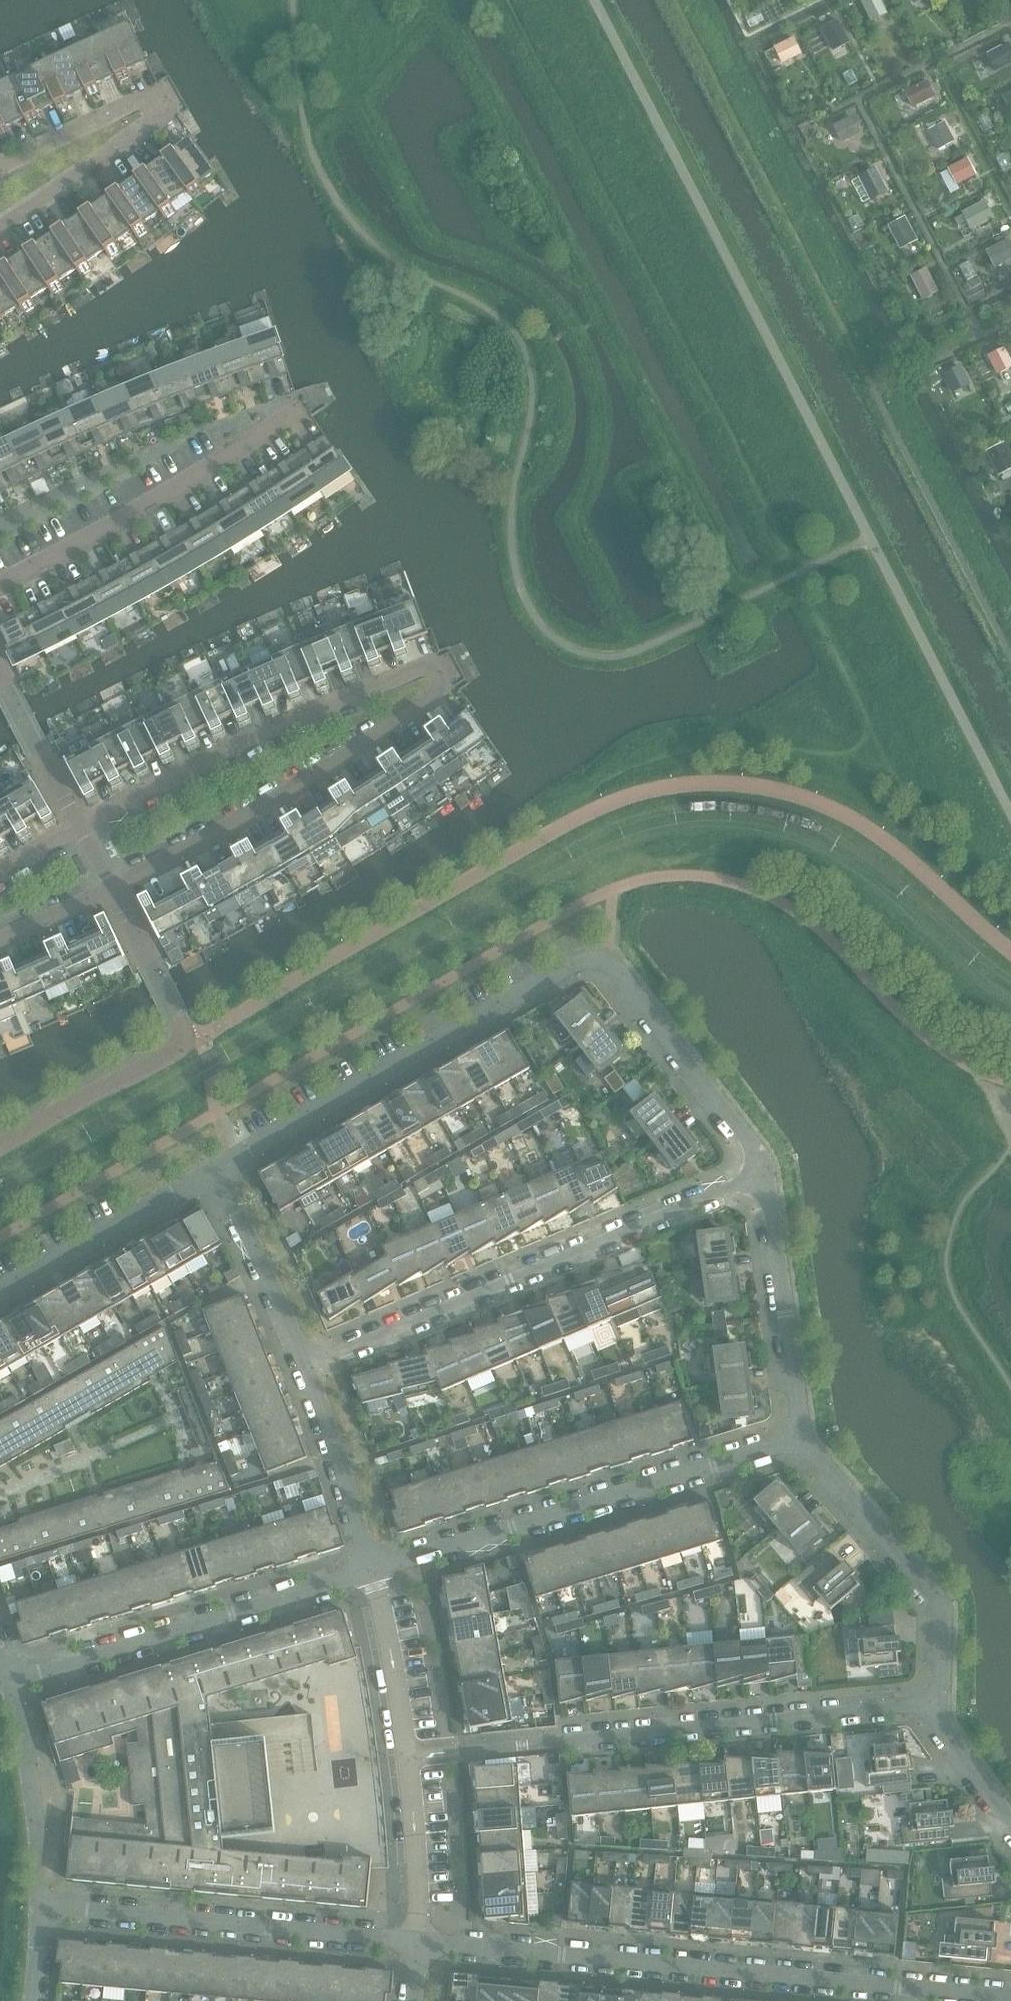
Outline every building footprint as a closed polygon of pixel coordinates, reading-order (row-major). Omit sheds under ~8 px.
[(863,2),(872,20),(886,13),(879,0),(868,0),(863,2)] [(836,22),(822,29),(833,49),(847,43),(836,22)] [(147,62),(130,23),(98,37),(115,77),(118,83),(130,78),(128,71),(147,62)] [(115,77),(98,37),(78,46),(66,51),(85,91),(88,97),(100,91),(97,85),(115,77)] [(792,39),(775,48),(783,62),(800,53),(792,39)] [(985,55),(995,73),(1010,64),(1010,48),(1008,43),(985,55)] [(85,91),(66,51),(47,60),(36,66),(54,105),(57,111),(70,106),(67,99),(85,91)] [(54,105),(36,66),(6,80),(24,119),(28,126),(40,120),(36,113),(54,105)] [(6,80),(0,83),(0,139),(10,135),(7,128),(24,119),(6,80)] [(928,80),(904,92),(912,109),(936,97),(928,80)] [(852,118),(834,128),(841,142),(859,132),(852,118)] [(943,123),(929,130),(938,148),(952,141),(943,123)] [(216,172),(191,137),(163,157),(187,193),(193,201),(204,193),(198,185),(216,172)] [(187,193),(163,157),(134,177),(160,213),(165,220),(176,213),(171,205),(187,193)] [(966,160),(949,169),(957,182),(973,174),(966,160)] [(876,167),(858,177),(870,200),(888,191),(876,167)] [(160,213),(134,177),(108,196),(132,232),(137,240),(149,232),(143,224),(160,213)] [(132,232),(108,196),(79,215),(104,251),(109,259),(121,251),(115,243),(132,232)] [(984,203),(963,214),(970,228),(991,217),(984,203)] [(104,251),(79,215),(52,233),(75,270),(81,278),(92,270),(87,262),(104,251)] [(904,219),(890,226),(900,247),(915,240),(904,219)] [(75,270),(52,233),(24,252),(47,289),(53,296),(64,289),(59,281),(75,270)] [(988,252),(994,266),(1010,258),(1010,247),(1008,241),(988,252)] [(24,252),(0,267),(0,278),(19,307),(24,315),(36,307),(31,299),(47,289),(24,252)] [(926,270),(912,277),(923,298),(937,291),(926,270)] [(0,278),(0,330),(7,326),(2,317),(19,307),(0,278)] [(284,359),(275,332),(243,343),(258,385),(272,380),(271,374),(277,372),(279,377),(289,374),(283,359),(284,359)] [(258,385),(243,343),(213,354),(228,395),(243,390),(241,385),(248,383),(249,388),(258,385)] [(158,356),(154,346),(144,349),(148,360),(158,356)] [(990,358),(998,375),(1010,370),(1010,364),(1004,350),(990,358)] [(228,395),(213,354),(184,365),(199,406),(214,401),(212,396),(218,393),(220,398),(228,395)] [(199,406),(184,365),(175,369),(154,377),(171,417),(184,412),(182,407),(189,404),(191,409),(199,406)] [(960,368),(946,375),(954,393),(968,386),(960,368)] [(171,417),(154,377),(125,389),(141,429),(155,423),(153,418),(160,416),(162,421),(171,417)] [(66,380),(56,385),(61,394),(71,390),(66,380)] [(141,429),(125,389),(116,392),(95,401),(112,442),(127,435),(125,430),(131,428),(133,433),(141,429)] [(39,403),(34,393),(25,398),(29,407),(39,403)] [(112,442),(95,401),(66,414),(83,454),(98,448),(96,443),(102,440),(104,445),(112,442)] [(83,454),(66,414),(37,427),(55,467),(69,460),(67,455),(74,453),(76,457),(83,454)] [(55,467),(37,427),(9,440),(27,480),(41,473),(39,469),(45,466),(47,470),(55,467)] [(350,471),(334,448),(325,436),(313,444),(316,448),(311,452),(308,447),(295,456),(320,492),(350,471)] [(9,440),(0,445),(0,493),(13,487),(11,482),(17,479),(19,484),(27,480),(9,440)] [(989,452),(1000,473),(1010,467),(1010,461),(1002,445),(989,452)] [(320,492),(295,456),(284,463),(287,467),(282,471),(279,467),(266,475),(290,511),(320,492)] [(290,511),(266,475),(255,482),(258,486),(252,490),(249,486),(237,493),(260,530),(290,511)] [(260,530),(237,493),(226,501),(229,505),(223,509),(220,504),(207,512),(230,549),(260,530)] [(230,549),(207,512),(196,519),(199,523),(193,527),(190,522),(178,530),(200,566),(200,567),(230,549)] [(200,566),(178,530),(166,536),(169,541),(163,544),(160,540),(147,547),(159,566),(169,585),(200,567),(200,566)] [(169,585),(159,566),(147,547),(136,554),(139,558),(133,562),(130,557),(117,564),(119,566),(138,602),(169,585)] [(257,564),(253,556),(242,563),(246,571),(257,564)] [(138,602),(119,566),(117,564),(105,571),(108,575),(102,578),(99,574),(86,581),(107,619),(138,602)] [(107,619),(86,581),(75,587),(77,592),(71,595),(69,590),(56,597),(76,636),(107,619)] [(76,636),(56,597),(44,603),(46,608),(40,611),(38,606),(25,612),(44,652),(76,636)] [(430,634),(418,601),(388,613),(384,603),(376,605),(380,616),(392,648),(396,659),(409,654),(405,643),(430,634)] [(44,652),(25,612),(16,617),(18,621),(0,630),(8,646),(6,647),(15,666),(44,652)] [(392,648),(380,616),(361,623),(357,613),(349,616),(353,626),(365,658),(370,669),(381,665),(377,653),(392,648)] [(365,658),(353,626),(334,634),(330,624),(322,627),(339,669),(343,680),(355,675),(350,664),(365,658)] [(339,669),(322,627),(295,638),(300,648),(313,679),(317,691),(329,686),(324,675),(339,669)] [(313,679),(300,648),(280,656),(276,646),(268,649),(273,659),(286,691),(291,702),(302,697),(298,686),(313,679)] [(286,691),(273,659),(268,649),(249,658),(241,662),(246,672),(246,671),(260,702),(265,713),(276,709),(271,697),(286,691)] [(260,702),(246,671),(246,672),(242,673),(237,675),(227,680),(223,670),(215,673),(220,683),(234,714),(239,725),(250,720),(245,709),(260,702)] [(234,714),(220,683),(216,685),(211,687),(211,688),(201,692),(196,682),(189,686),(194,696),(208,726),(213,737),(225,732),(219,721),(234,714)] [(208,726),(194,696),(189,698),(189,697),(184,700),(185,700),(175,705),(170,695),(163,698),(168,708),(182,739),(188,750),(199,745),(194,733),(208,726)] [(182,739),(168,708),(163,710),(158,713),(149,718),(143,707),(137,711),(142,721),(157,751),(162,762),(173,757),(168,746),(182,739)] [(465,756),(489,739),(469,710),(445,726),(438,716),(430,721),(464,768),(470,764),(465,756)] [(157,751),(142,721),(137,724),(137,723),(132,726),(123,731),(118,721),(110,725),(111,726),(131,765),(137,776),(148,770),(142,759),(157,751)] [(464,768),(430,721),(423,727),(430,737),(414,748),(435,777),(440,784),(464,768)] [(131,765),(111,726),(93,736),(92,734),(85,738),(90,748),(106,778),(112,789),(114,787),(123,783),(117,772),(131,765)] [(106,778),(90,748),(86,751),(85,750),(81,753),(72,758),(66,748),(60,752),(87,802),(98,797),(92,786),(106,778)] [(435,777),(414,748),(398,758),(391,748),(384,753),(416,801),(440,784),(435,777)] [(416,801),(384,753),(376,758),(383,770),(366,780),(392,817),(397,824),(415,813),(410,805),(416,801)] [(45,826),(55,820),(26,771),(20,774),(26,784),(16,789),(11,792),(7,794),(2,785),(1,785),(25,824),(38,816),(45,826)] [(392,817),(366,780),(350,790),(344,779),(335,784),(367,833),(373,829),(392,817)] [(367,833),(335,784),(327,789),(334,800),(318,810),(337,840),(356,828),(361,836),(367,833)] [(1,785),(0,786),(0,839),(14,830),(20,841),(31,834),(25,824),(1,785)] [(337,840),(318,810),(301,820),(295,809),(287,814),(317,863),(319,866),(344,851),(337,840)] [(317,863),(287,814),(279,819),(286,830),(269,839),(287,870),(306,859),(311,867),(317,863)] [(287,870),(269,839),(252,849),(246,838),(238,843),(267,893),(273,889),(268,881),(287,870)] [(267,893),(238,843),(230,847),(236,858),(219,867),(236,899),(256,888),(261,896),(267,893)] [(236,899),(219,867),(202,877),(196,866),(188,870),(216,921),(222,917),(217,909),(236,899)] [(216,921),(188,870),(180,875),(186,886),(169,894),(185,926),(205,916),(209,924),(216,921)] [(185,926),(169,894),(152,903),(146,892),(137,897),(163,948),(170,945),(166,937),(185,926)] [(129,965),(104,913),(95,918),(100,929),(83,937),(98,969),(118,960),(122,968),(129,965)] [(98,969),(83,937),(66,945),(60,934),(52,938),(76,990),(82,987),(78,979),(98,969)] [(76,990),(52,938),(43,942),(49,953),(31,961),(46,994),(65,985),(69,993),(75,990),(76,990)] [(31,961),(13,968),(9,957),(0,961),(23,1014),(28,1011),(25,1003),(45,994),(46,994),(31,961)] [(0,961),(0,1013),(12,1008),(16,1017),(22,1014),(23,1014),(0,961)] [(601,1028),(594,1019),(599,1015),(589,1002),(585,1006),(581,1001),(559,1017),(561,1020),(558,1022),(570,1037),(573,1035),(580,1044),(601,1028)] [(530,1027),(524,1016),(511,1023),(518,1035),(530,1027)] [(622,1055),(618,1049),(623,1046),(613,1033),(608,1037),(601,1028),(580,1044),(587,1054),(576,1063),(587,1077),(599,1069),(601,1071),(622,1055)] [(530,1068),(509,1031),(491,1041),(513,1078),(530,1068)] [(513,1078),(491,1041),(473,1051),(495,1088),(512,1079),(513,1078)] [(495,1088),(473,1051),(455,1061),(477,1099),(494,1089),(495,1088)] [(477,1099),(455,1061),(438,1071),(459,1109),(476,1099),(477,1099)] [(628,1085),(616,1070),(604,1079),(615,1094),(623,1089),(628,1085)] [(459,1109),(438,1071),(420,1081),(441,1119),(458,1109),(459,1109)] [(646,1094),(635,1079),(628,1085),(623,1089),(634,1104),(646,1094)] [(441,1119),(420,1081),(402,1092),(424,1129),(441,1120),(441,1119)] [(424,1129),(402,1092),(383,1102),(406,1140),(423,1130),(424,1129)] [(549,1100),(544,1092),(533,1099),(537,1107),(549,1100)] [(575,1102),(571,1096),(570,1094),(558,1101),(563,1109),(575,1102)] [(676,1125),(669,1116),(674,1112),(664,1099),(660,1103),(656,1098),(634,1114),(636,1117),(624,1126),(636,1141),(647,1132),(655,1141),(676,1125)] [(406,1140),(383,1102),(366,1112),(387,1150),(405,1140),(406,1140)] [(523,1115),(518,1107),(508,1113),(513,1121),(523,1115)] [(545,1119),(540,1111),(528,1118),(532,1126),(545,1119)] [(387,1150),(366,1112),(348,1123),(370,1160),(387,1150)] [(513,1121),(508,1113),(497,1119),(501,1127),(513,1121)] [(532,1126),(528,1118),(516,1125),(520,1133),(532,1126)] [(370,1160),(348,1123),(330,1133),(352,1170),(370,1160)] [(693,1147),(698,1143),(688,1130),(683,1134),(676,1125),(655,1141),(662,1151),(659,1153),(671,1168),(674,1166),(676,1168),(697,1152),(693,1147)] [(488,1135),(483,1127),(472,1133),(477,1141),(488,1135)] [(352,1170),(330,1133),(313,1143),(334,1181),(352,1170)] [(477,1141),(472,1133),(461,1140),(466,1148),(477,1141)] [(499,1146),(494,1138),(481,1145),(486,1153),(499,1146)] [(334,1181),(313,1143),(295,1153),(317,1191),(334,1181)] [(486,1153),(481,1145),(470,1152),(474,1160),(486,1153)] [(452,1156),(447,1147),(436,1154),(441,1162),(452,1156)] [(317,1191),(295,1153),(277,1163),(299,1201),(304,1209),(321,1199),(317,1191)] [(594,1204),(617,1189),(602,1153),(576,1164),(592,1200),(594,1204)] [(441,1162),(436,1154),(425,1160),(430,1168),(441,1162)] [(690,1162),(680,1169),(687,1178),(697,1171),(690,1162)] [(299,1201),(277,1163),(259,1174),(280,1212),(299,1201)] [(453,1172),(448,1164),(436,1171),(440,1179),(453,1172)] [(592,1200),(576,1164),(552,1174),(568,1213),(569,1215),(570,1214),(592,1200)] [(417,1176),(412,1168),(401,1174),(405,1182),(417,1176)] [(440,1179),(436,1171),(423,1178),(428,1186),(440,1179)] [(568,1213),(552,1174),(528,1185),(543,1221),(545,1225),(568,1211),(568,1213)] [(400,1188),(399,1186),(396,1180),(384,1186),(389,1195),(400,1188)] [(543,1221),(528,1185),(503,1195),(519,1231),(521,1235),(543,1221)] [(389,1195),(384,1186),(373,1192),(378,1201),(389,1195)] [(406,1196),(403,1190),(402,1188),(400,1188),(389,1195),(394,1203),(406,1196)] [(370,1202),(365,1194),(354,1200),(359,1209),(370,1202)] [(389,1195),(378,1201),(377,1202),(382,1210),(394,1203),(389,1195)] [(519,1231),(503,1195),(479,1205),(495,1242),(496,1246),(497,1245),(519,1231)] [(470,1252),(455,1216),(450,1204),(427,1214),(432,1225),(430,1226),(446,1262),(448,1266),(449,1266),(470,1252)] [(495,1242),(479,1205),(455,1216),(470,1252),(472,1256),(473,1256),(495,1242)] [(203,1256),(222,1245),(200,1208),(181,1218),(203,1256)] [(346,1216),(341,1208),(330,1214),(335,1222),(346,1216)] [(335,1222),(330,1214),(319,1220),(324,1229),(335,1222)] [(203,1256),(181,1218),(164,1228),(185,1266),(190,1274),(208,1264),(203,1256)] [(446,1262),(430,1226),(406,1236),(422,1272),(424,1277),(424,1276),(446,1262)] [(185,1266),(164,1228),(146,1238),(168,1276),(185,1266)] [(323,1236),(329,1246),(338,1240),(333,1231),(323,1236)] [(736,1254),(734,1238),(728,1238),(727,1232),(700,1236),(700,1239),(693,1240),(696,1259),(703,1258),(705,1270),(732,1266),(730,1255),(736,1254)] [(302,1241),(297,1233),(286,1239),(290,1248),(302,1241)] [(422,1272),(406,1236),(383,1246),(398,1285),(399,1287),(400,1286),(422,1272)] [(168,1276),(146,1238),(128,1249),(150,1286),(168,1276)] [(398,1285),(383,1246),(383,1245),(382,1244),(367,1250),(373,1265),(354,1277),(363,1302),(364,1304),(398,1283),(398,1285)] [(150,1286),(128,1249),(111,1259),(132,1297),(150,1286)] [(132,1297),(111,1259),(93,1269),(115,1307),(132,1297)] [(354,1277),(351,1268),(348,1261),(337,1265),(343,1279),(318,1295),(329,1321),(363,1300),(363,1302),(354,1277)] [(666,1307),(663,1302),(646,1262),(619,1269),(621,1273),(641,1318),(666,1307)] [(661,1263),(653,1265),(654,1276),(663,1275),(661,1263)] [(741,1292),(739,1276),(733,1277),(732,1266),(705,1270),(706,1282),(699,1283),(702,1301),(709,1300),(709,1303),(736,1299),(735,1293),(741,1292)] [(240,1277),(235,1268),(224,1275),(229,1283),(240,1277)] [(115,1307),(93,1269),(75,1279),(97,1317),(115,1307)] [(616,1328),(641,1318),(621,1273),(595,1279),(596,1283),(613,1319),(616,1328)] [(97,1317),(75,1279),(58,1289),(79,1327),(97,1317)] [(221,1288),(217,1279),(205,1286),(210,1294),(221,1288)] [(613,1319),(596,1283),(570,1290),(572,1294),(588,1329),(613,1319)] [(79,1327),(58,1289),(40,1300),(61,1337),(79,1327)] [(197,1302),(192,1293),(181,1300),(186,1308),(197,1302)] [(588,1329),(572,1294),(546,1300),(548,1304),(564,1340),(588,1329)] [(251,1315),(243,1295),(203,1311),(211,1331),(251,1315)] [(676,1296),(663,1302),(666,1307),(669,1316),(683,1309),(676,1296)] [(61,1337),(40,1300),(22,1310),(44,1347),(61,1337)] [(186,1308),(181,1300),(170,1306),(175,1314),(186,1308)] [(540,1350),(564,1340),(548,1304),(522,1310),(523,1314),(540,1350)] [(44,1347),(22,1310),(4,1320),(26,1358),(44,1347)] [(726,1323),(724,1312),(711,1313),(712,1325),(726,1323)] [(161,1322),(157,1314),(146,1320),(150,1329),(161,1322)] [(515,1360),(540,1350),(523,1314),(497,1321),(498,1323),(515,1360)] [(259,1336),(252,1316),(251,1315),(211,1331),(219,1352),(259,1336)] [(4,1320),(0,1322),(0,1353),(8,1368),(26,1358),(4,1320)] [(150,1329),(146,1320),(135,1326),(140,1335),(150,1329)] [(515,1360),(498,1323),(499,1325),(473,1331),(475,1335),(491,1370),(515,1360)] [(727,1335),(726,1323),(712,1325),(714,1337),(727,1335)] [(151,1381),(150,1378),(179,1361),(166,1329),(165,1328),(163,1328),(0,1422),(0,1468),(67,1429),(65,1427),(90,1413),(91,1415),(151,1381)] [(187,1341),(183,1330),(174,1333),(178,1345),(187,1341)] [(126,1342),(121,1334),(110,1340),(116,1348),(126,1342)] [(467,1381),(491,1370),(475,1335),(449,1341),(450,1343),(467,1381)] [(267,1356),(259,1336),(219,1352),(227,1372),(267,1356)] [(116,1348),(110,1340),(99,1346),(104,1355),(116,1348)] [(192,1353),(187,1341),(178,1345),(183,1357),(192,1353)] [(467,1381),(450,1343),(450,1345),(425,1352),(426,1356),(442,1391),(467,1381)] [(671,1355),(668,1347),(655,1351),(658,1360),(671,1355)] [(752,1369),(750,1353),(744,1354),(743,1347),(716,1351),(716,1354),(703,1356),(706,1375),(719,1373),(721,1385),(748,1381),(746,1370),(752,1369)] [(658,1360),(655,1351),(641,1355),(644,1364),(658,1360)] [(0,1353),(0,1372),(8,1368),(0,1353)] [(91,1363),(86,1354),(75,1361),(80,1369),(91,1363)] [(275,1376),(267,1356),(227,1372),(235,1392),(275,1376)] [(442,1391),(426,1356),(388,1365),(390,1369),(405,1400),(432,1393),(434,1398),(444,1394),(442,1391)] [(80,1369),(75,1361),(64,1367),(69,1375),(80,1369)] [(672,1370),(670,1362),(655,1367),(658,1374),(672,1370)] [(621,1372),(618,1363),(605,1368),(607,1377),(621,1372)] [(607,1377),(605,1368),(591,1372),(594,1381),(607,1377)] [(405,1400),(390,1369),(351,1378),(363,1404),(392,1397),(397,1411),(408,1407),(405,1400)] [(203,1381),(199,1370),(190,1373),(194,1385),(203,1381)] [(642,1380),(640,1372),(627,1376),(630,1384),(642,1380)] [(55,1383),(50,1375),(39,1381),(44,1389),(55,1383)] [(283,1397),(275,1376),(235,1392),(243,1413),(283,1397)] [(630,1384),(627,1376),(615,1380),(617,1388),(630,1384)] [(570,1389),(567,1380),(554,1384),(557,1393),(570,1389)] [(44,1389),(39,1381),(28,1387),(33,1396),(44,1389)] [(208,1393),(203,1381),(194,1385),(199,1397),(208,1393)] [(757,1407),(755,1391),(749,1392),(748,1381),(721,1385),(722,1397),(719,1397),(721,1416),(725,1415),(725,1418),(752,1415),(752,1408),(757,1407)] [(557,1393),(554,1384),(541,1389),(544,1398),(557,1393)] [(194,1401),(188,1385),(176,1390),(182,1406),(194,1401)] [(601,1393),(599,1385),(586,1389),(589,1397),(601,1393)] [(589,1397),(586,1389),(574,1393),(576,1401),(589,1397)] [(20,1404),(15,1395),(4,1401),(9,1410),(20,1404)] [(291,1417),(283,1397),(243,1413),(251,1433),(291,1417)] [(560,1407),(557,1399),(545,1403),(547,1411),(560,1407)] [(4,1401),(0,1404),(0,1415),(9,1410),(4,1401)] [(694,1440),(682,1401),(660,1408),(673,1447),(694,1440)] [(517,1413),(518,1413),(515,1403),(501,1408),(504,1417),(509,1415),(517,1413)] [(547,1411),(545,1403),(533,1407),(535,1415),(547,1411)] [(504,1417),(501,1408),(488,1412),(491,1421),(504,1417)] [(673,1447),(660,1408),(639,1415),(652,1456),(674,1449),(673,1447)] [(219,1422),(215,1410),(205,1413),(210,1426),(219,1422)] [(470,1422),(467,1413),(453,1417),(456,1426),(470,1422)] [(517,1413),(509,1415),(504,1417),(506,1425),(519,1421),(517,1413)] [(652,1456),(639,1415),(619,1421),(632,1460),(651,1454),(651,1456),(652,1456)] [(299,1438),(291,1417),(251,1433),(259,1453),(299,1438)] [(506,1425),(504,1417),(491,1421),(494,1429),(506,1425)] [(632,1460),(619,1421),(598,1427),(611,1469),(632,1462),(632,1460)] [(224,1433),(219,1422),(210,1426),(215,1437),(224,1433)] [(698,1428),(701,1439),(712,1436),(709,1425),(698,1428)] [(210,1442),(204,1426),(192,1431),(198,1447),(210,1442)] [(478,1434),(475,1426),(463,1430),(465,1438),(478,1434)] [(611,1469),(598,1427),(578,1434),(590,1472),(609,1467),(610,1469),(611,1469)] [(421,1438),(416,1428),(407,1432),(410,1441),(421,1438)] [(465,1438),(463,1430),(450,1434),(453,1442),(465,1438)] [(591,1475),(590,1472),(578,1434),(557,1440),(570,1481),(591,1475)] [(307,1458),(299,1438),(259,1453),(267,1474),(307,1458)] [(437,1447),(434,1440),(422,1444),(424,1451),(437,1447)] [(570,1481),(557,1440),(536,1447),(550,1487),(549,1485),(568,1479),(569,1482),(570,1481)] [(424,1451),(422,1444),(409,1448),(412,1455),(424,1451)] [(550,1487),(536,1447),(515,1453),(528,1494),(550,1487)] [(235,1462),(230,1450),(221,1453),(226,1465),(235,1462)] [(404,1458),(401,1450),(387,1455),(390,1462),(404,1458)] [(528,1494),(515,1453),(495,1459),(507,1498),(526,1492),(527,1494),(528,1494)] [(508,1500),(507,1498),(495,1459),(474,1466),(487,1507),(508,1500)] [(227,1491),(228,1490),(228,1488),(218,1462),(182,1473),(181,1469),(104,1497),(98,1499),(97,1496),(18,1520),(19,1523),(0,1529),(0,1561),(227,1491)] [(239,1473),(235,1462),(226,1465),(230,1477),(239,1473)] [(487,1507),(474,1466),(453,1472),(466,1513),(467,1513),(466,1511),(485,1505),(486,1507),(487,1507)] [(310,1480),(308,1472),(294,1477),(296,1484),(310,1480)] [(466,1513),(453,1472),(433,1479),(446,1520),(466,1513)] [(296,1484),(294,1477),(282,1481),(284,1488),(296,1484)] [(446,1520),(433,1479),(412,1485),(425,1524),(444,1518),(445,1520),(446,1520)] [(801,1510),(793,1501),(798,1497),(787,1485),(783,1489),(779,1484),(758,1502),(760,1504),(757,1506),(769,1521),(772,1518),(780,1528),(801,1510)] [(267,1493),(265,1485),(253,1489),(255,1497),(267,1493)] [(426,1526),(425,1524),(412,1485),(390,1492),(396,1510),(391,1512),(398,1535),(426,1526)] [(255,1497),(253,1489),(240,1493),(243,1501),(255,1497)] [(729,1506),(726,1493),(718,1495),(721,1508),(729,1506)] [(226,1506),(224,1498),(212,1502),(214,1509),(226,1506)] [(723,1541),(711,1501),(690,1508),(702,1548),(723,1541)] [(214,1509),(212,1502),(199,1506),(202,1513),(214,1509)] [(690,1508),(689,1506),(668,1512),(681,1554),(702,1548),(690,1508)] [(345,1547),(338,1524),(333,1525),(327,1507),(306,1514),(318,1555),(345,1547)] [(822,1536),(818,1531),(823,1527),(812,1515),(808,1519),(801,1510),(780,1528),(788,1537),(785,1539),(797,1553),(800,1551),(802,1553),(822,1536)] [(185,1518),(183,1511),(170,1515),(173,1522),(185,1518)] [(681,1554),(668,1512),(667,1512),(668,1515),(648,1521),(660,1560),(681,1554)] [(318,1555),(306,1514),(285,1520),(298,1561),(299,1561),(298,1559),(317,1553),(318,1555)] [(173,1522),(170,1515),(158,1519),(160,1526),(173,1522)] [(648,1521),(648,1518),(627,1525),(639,1567),(660,1560),(648,1521)] [(298,1561),(285,1520),(264,1526),(277,1568),(298,1561)] [(143,1531),(141,1524),(129,1528),(131,1535),(143,1531)] [(639,1567),(627,1525),(626,1525),(626,1527),(607,1533),(619,1573),(639,1567)] [(277,1568),(264,1526),(244,1533),(256,1574),(257,1574),(257,1572),(276,1566),(276,1568),(277,1568)] [(131,1535),(129,1528),(117,1531),(119,1539),(131,1535)] [(607,1533),(606,1531),(585,1538),(598,1579),(619,1573),(607,1533)] [(256,1574),(244,1533),(223,1539),(236,1581),(256,1574)] [(102,1544),(100,1536),(87,1540),(90,1548),(102,1544)] [(598,1579),(585,1538),(584,1538),(585,1540),(566,1546),(578,1585),(598,1579)] [(236,1581),(223,1539),(202,1545),(215,1587),(216,1587),(215,1584),(234,1578),(235,1581),(236,1581)] [(90,1548),(87,1540),(75,1544),(77,1552),(90,1548)] [(566,1546),(565,1544),(544,1550),(556,1591),(578,1585),(566,1546)] [(215,1587),(202,1545),(182,1552),(194,1593),(215,1587)] [(813,1548),(801,1558),(807,1566),(820,1556),(813,1548)] [(61,1557),(58,1549),(46,1553),(48,1561),(61,1557)] [(556,1591),(544,1550),(543,1551),(544,1553),(523,1559),(535,1598),(556,1591)] [(194,1593),(182,1552),(161,1558),(174,1600),(175,1599),(174,1597),(193,1591),(194,1593)] [(48,1561),(46,1553),(34,1557),(36,1565),(48,1561)] [(519,1567),(515,1555),(506,1558),(510,1570),(519,1567)] [(860,1586),(852,1576),(855,1574),(845,1562),(842,1565),(834,1555),(797,1586),(814,1605),(815,1604),(814,1603),(820,1598),(830,1610),(843,1599),(847,1602),(851,1602),(853,1602),(855,1601),(858,1598),(860,1594),(860,1591),(858,1587),(860,1586)] [(174,1600),(161,1558),(140,1565),(153,1606),(174,1600)] [(28,1567),(26,1560),(11,1564),(14,1571),(28,1567)] [(153,1606),(140,1565),(119,1571),(132,1612),(133,1612),(132,1610),(151,1604),(152,1606),(153,1606)] [(489,1592),(484,1565),(465,1571),(465,1572),(465,1574),(442,1578),(446,1599),(489,1592)] [(733,1576),(731,1568),(717,1572),(719,1580),(733,1576)] [(132,1612),(119,1571),(99,1577),(110,1617),(111,1619),(132,1612)] [(764,1585),(756,1575),(748,1581),(757,1591),(764,1585)] [(703,1584),(701,1576),(689,1580),(691,1588),(703,1584)] [(110,1617),(99,1577),(78,1584),(91,1625),(92,1625),(91,1623),(110,1617)] [(691,1588),(689,1580),(676,1583),(678,1591),(691,1588)] [(91,1625),(78,1584),(58,1590),(70,1632),(91,1625)] [(722,1594),(720,1585),(706,1589),(709,1598),(722,1594)] [(774,1596),(764,1585),(757,1591),(767,1603),(774,1596)] [(662,1596),(660,1588),(647,1592),(650,1599),(662,1596)] [(709,1598),(706,1589),(693,1593),(695,1602),(709,1598)] [(791,1599),(782,1589),(775,1595),(785,1605),(791,1599)] [(70,1632),(58,1590),(37,1597),(50,1638),(51,1638),(50,1635),(69,1630),(70,1632)] [(493,1613),(489,1593),(489,1592),(446,1599),(450,1621),(493,1613)] [(650,1599),(647,1592),(635,1595),(637,1603),(650,1599)] [(531,1606),(527,1594),(518,1597),(522,1609),(531,1606)] [(50,1638),(37,1597),(15,1603),(21,1622),(16,1623),(23,1646),(50,1638)] [(620,1608),(618,1600),(605,1604),(607,1611),(620,1608)] [(671,1609),(668,1600),(655,1604),(657,1613),(671,1609)] [(607,1611),(605,1604),(593,1607),(595,1615),(607,1611)] [(657,1613),(655,1604),(641,1607),(644,1616),(657,1613)] [(535,1618),(531,1606),(522,1609),(526,1621),(535,1618)] [(318,1773),(312,1714),(210,1725),(208,1699),(328,1662),(330,1667),(358,1658),(355,1649),(343,1611),(166,1665),(180,1710),(194,1843),(189,1891),(367,1908),(370,1870),(371,1858),(343,1856),(342,1861),(223,1849),(222,1834),(277,1830),(271,1777),(318,1773)] [(579,1620),(577,1612),(564,1615),(566,1623),(579,1620)] [(497,1636),(493,1614),(493,1613),(450,1621),(454,1643),(497,1636)] [(619,1623),(617,1614),(603,1618),(606,1627),(619,1623)] [(566,1623),(564,1615),(551,1619),(554,1627),(555,1626),(566,1623)] [(899,1665),(897,1653),(901,1652),(900,1637),(896,1637),(894,1625),(886,1626),(885,1615),(869,1619),(870,1628),(847,1630),(849,1655),(851,1655),(851,1653),(859,1652),(860,1669),(879,1667),(880,1677),(879,1677),(879,1678),(900,1676),(900,1675),(898,1675),(897,1665),(899,1665)] [(585,1627),(584,1624),(582,1619),(579,1620),(566,1623),(569,1632),(585,1627)] [(569,1632),(566,1623),(555,1626),(557,1635),(569,1632)] [(811,1687),(806,1635),(766,1639),(767,1679),(769,1679),(770,1683),(797,1676),(798,1688),(811,1687)] [(501,1657),(497,1636),(454,1643),(458,1664),(501,1657)] [(544,1648),(540,1636),(531,1639),(535,1651),(544,1648)] [(767,1679),(766,1639),(740,1642),(741,1682),(743,1681),(744,1686),(767,1679)] [(741,1682),(740,1642),(714,1645),(715,1684),(717,1684),(717,1688),(718,1688),(741,1682)] [(715,1684),(714,1645),(687,1648),(689,1687),(691,1687),(691,1691),(692,1691),(715,1684)] [(548,1660),(544,1648),(535,1651),(538,1663),(548,1660)] [(689,1687),(687,1648),(661,1650),(662,1690),(664,1689),(665,1694),(689,1687)] [(662,1690),(661,1650),(635,1653),(636,1693),(638,1692),(639,1696),(662,1690)] [(636,1693),(635,1653),(609,1656),(610,1695),(612,1695),(612,1699),(613,1699),(636,1693)] [(610,1695),(609,1656),(582,1658),(584,1698),(586,1697),(586,1702),(587,1702),(610,1695)] [(505,1678),(501,1657),(458,1664),(462,1686),(505,1678)] [(584,1698),(582,1658),(555,1661),(560,1705),(584,1698)] [(194,1843),(180,1710),(166,1665),(42,1703),(60,1763),(61,1763),(61,1762),(114,1745),(112,1738),(137,1731),(138,1744),(127,1745),(133,1806),(144,1805),(146,1826),(73,1818),(73,1817),(72,1817),(66,1880),(189,1891),(194,1843)] [(509,1699),(505,1678),(462,1686),(466,1707),(509,1699)] [(553,1693),(551,1680),(542,1681),(543,1693),(553,1693)] [(554,1705),(553,1693),(543,1693),(544,1706),(554,1705)] [(513,1722),(509,1699),(466,1707),(468,1721),(470,1720),(472,1729),(513,1722)] [(913,1770),(911,1755),(908,1755),(906,1744),(904,1744),(903,1734),(905,1734),(905,1732),(885,1734),(885,1736),(886,1736),(887,1745),(868,1747),(870,1764),(866,1764),(866,1763),(864,1763),(867,1788),(910,1783),(909,1771),(913,1770)] [(809,1793),(806,1750),(803,1749),(804,1754),(779,1752),(782,1795),(809,1793)] [(836,1790),(832,1751),(806,1750),(809,1793),(836,1790)] [(782,1795),(779,1752),(777,1752),(778,1756),(753,1755),(756,1798),(782,1795)] [(756,1798),(753,1755),(751,1755),(751,1759),(727,1758),(730,1801),(756,1798)] [(730,1801),(727,1758),(725,1757),(725,1762),(700,1760),(703,1803),(730,1801)] [(703,1803),(700,1760),(698,1760),(699,1764),(674,1763),(677,1806),(703,1803)] [(677,1806),(674,1763),(672,1763),(672,1767),(648,1766),(651,1809),(677,1806)] [(519,1787),(518,1764),(477,1767),(477,1776),(475,1776),(476,1790),(519,1787)] [(651,1809),(648,1766),(646,1766),(646,1770),(622,1768),(625,1812),(651,1809)] [(625,1812),(622,1768),(620,1768),(620,1773),(596,1771),(599,1814),(625,1812)] [(562,1784),(561,1771),(551,1772),(552,1784),(562,1784)] [(599,1814),(596,1771),(593,1771),(594,1775),(567,1774),(571,1817),(599,1814)] [(849,1788),(848,1778),(836,1780),(837,1790),(849,1788)] [(563,1796),(562,1784),(552,1784),(554,1797),(563,1796)] [(521,1808),(519,1787),(476,1790),(478,1812),(521,1808)] [(954,1827),(953,1812),(949,1812),(947,1800),(909,1804),(911,1821),(903,1822),(903,1820),(901,1820),(904,1845),(951,1840),(950,1828),(954,1827)] [(537,1828),(535,1807),(521,1808),(478,1812),(479,1833),(522,1830),(522,1829),(537,1828)] [(566,1827),(565,1814),(555,1815),(557,1827),(566,1827)] [(567,1839),(566,1827),(557,1827),(558,1840),(567,1839)] [(524,1851),(522,1830),(479,1833),(481,1855),(524,1851)] [(600,1847),(601,1837),(587,1836),(586,1846),(600,1847)] [(614,1847),(615,1838),(601,1837),(600,1847),(614,1847)] [(654,1850),(654,1841),(640,1840),(640,1849),(654,1850)] [(668,1851),(668,1842),(654,1841),(654,1850),(668,1851)] [(733,1841),(723,1841),(723,1854),(733,1854),(733,1841)] [(995,1884),(994,1868),(990,1868),(988,1856),(987,1857),(986,1847),(987,1847),(987,1845),(967,1847),(967,1849),(968,1848),(969,1858),(950,1860),(952,1877),(944,1878),(944,1876),(942,1876),(945,1901),(992,1895),(991,1884),(995,1884)] [(761,1857),(761,1848),(747,1847),(747,1856),(761,1857)] [(775,1858),(775,1849),(761,1848),(761,1857),(775,1858)] [(843,1863),(842,1848),(815,1851),(814,1861),(843,1863)] [(704,1859),(705,1850),(684,1849),(683,1858),(684,1858),(697,1859),(704,1859)] [(711,1860),(712,1854),(712,1850),(705,1850),(704,1859),(711,1860)] [(909,1865),(910,1852),(867,1850),(866,1862),(909,1865)] [(526,1873),(524,1851),(481,1855),(482,1876),(526,1873)] [(589,1860),(589,1852),(574,1851),(574,1859),(589,1860)] [(814,1861),(815,1851),(801,1851),(800,1860),(814,1861)] [(615,1861),(616,1853),(603,1853),(602,1860),(615,1861)] [(628,1862),(629,1854),(616,1853),(615,1861),(628,1862)] [(656,1864),(657,1856),(644,1855),(643,1863),(656,1864)] [(669,1865),(670,1857),(657,1856),(656,1864),(669,1865)] [(566,1872),(568,1859),(558,1858),(557,1871),(566,1872)] [(697,1867),(697,1859),(684,1858),(684,1866),(697,1867)] [(711,1860),(704,1859),(697,1859),(697,1867),(710,1868),(711,1860)] [(738,1869),(738,1861),(725,1860),(725,1868),(738,1869)] [(751,1870),(751,1862),(738,1861),(738,1869),(751,1870)] [(778,1872),(779,1864),(766,1863),(766,1871),(778,1872)] [(792,1873),(792,1865),(779,1864),(778,1872),(792,1873)] [(819,1875),(820,1867),(807,1866),(806,1874),(819,1875)] [(833,1876),(833,1868),(820,1867),(819,1875),(833,1876)] [(860,1877),(861,1869),(848,1869),(847,1876),(860,1877)] [(873,1878),(874,1870),(861,1869),(860,1877),(873,1878)] [(565,1884),(566,1872),(557,1871),(555,1883),(565,1884)] [(902,1880),(903,1872),(888,1871),(887,1879),(902,1880)] [(527,1895),(526,1873),(482,1876),(484,1898),(527,1895)] [(589,1927),(593,1884),(571,1882),(568,1923),(588,1925),(588,1927),(589,1927)] [(711,1939),(715,1895),(714,1895),(715,1885),(695,1883),(694,1894),(690,1937),(691,1937),(691,1934),(710,1936),(710,1939),(711,1939)] [(609,1929),(613,1886),(593,1884),(589,1927),(609,1929)] [(629,1931),(633,1888),(613,1886),(609,1929),(610,1929),(610,1927),(629,1928),(629,1931)] [(650,1933),(654,1890),(633,1888),(629,1931),(650,1933)] [(670,1935),(674,1892),(654,1890),(650,1933),(651,1933),(651,1930),(669,1932),(669,1935),(670,1935)] [(690,1937),(694,1894),(674,1892),(670,1935),(690,1937)] [(529,1926),(527,1895),(484,1898),(485,1920),(509,1919),(509,1922),(509,1924),(529,1926)] [(731,1941),(735,1897),(715,1895),(711,1939),(731,1941)] [(751,1942),(755,1899),(735,1897),(731,1941),(732,1941),(732,1938),(751,1940),(751,1942)] [(772,1944),(776,1901),(755,1899),(751,1942),(772,1944)] [(792,1946),(796,1903),(776,1901),(772,1944),(773,1945),(773,1942),(791,1944),(792,1944),(791,1946),(792,1946)] [(813,1948),(817,1905),(816,1905),(796,1903),(792,1946),(813,1948)] [(833,1950),(837,1907),(817,1905),(813,1948),(814,1946),(832,1948),(832,1950),(833,1950)] [(853,1952),(857,1909),(837,1907),(833,1950),(853,1952)] [(873,1954),(878,1911),(857,1909),(853,1952),(854,1952),(854,1950),(873,1952),(873,1954)] [(895,1956),(899,1913),(878,1911),(873,1954),(895,1956)] [(561,1928),(562,1916),(553,1915),(551,1928),(561,1928)] [(996,1950),(998,1934),(994,1934),(995,1922),(957,1918),(955,1935),(947,1934),(948,1933),(946,1932),(944,1957),(991,1962),(992,1949),(996,1950)] [(82,1985),(86,1942),(58,1939),(56,1963),(61,1964),(59,1983),(82,1985)] [(917,1962),(918,1942),(902,1941),(900,1961),(917,1962)] [(103,1987),(107,1944),(107,1946),(87,1944),(87,1942),(86,1942),(82,1985),(103,1987)] [(125,1989),(129,1946),(107,1944),(103,1987),(125,1989)] [(146,1991),(150,1948),(150,1950),(130,1949),(130,1946),(129,1946),(125,1989),(146,1991)] [(168,1993),(172,1950),(150,1948),(146,1991),(168,1993)] [(189,1995),(194,1952),(193,1952),(193,1954),(173,1953),(173,1950),(172,1950),(168,1993),(189,1995)] [(211,1997),(215,1954),(194,1952),(189,1995),(211,1997)] [(233,1999),(237,1956),(236,1956),(236,1959),(216,1957),(216,1954),(215,1954),(211,1997),(233,1999)] [(258,1958),(237,1956),(233,1999),(249,2000),(254,2000),(258,1958)] [(280,1960),(279,1960),(279,1963),(259,1961),(259,1958),(258,1958),(254,2000),(276,2000),(280,1960)] [(301,1962),(280,1960),(276,2000),(298,2000),(301,1962)] [(323,1964),(322,1964),(322,1967),(302,1965),(302,1962),(301,1962),(298,2000),(319,2000),(323,1964)] [(344,1966),(323,1964),(319,2000),(341,2000),(344,1966)] [(366,1968),(365,1968),(365,1971),(345,1969),(345,1967),(344,1966),(341,2000),(363,2000),(366,1968)] [(394,1971),(366,1968),(363,2000),(386,2000),(386,1995),(392,1995),(394,1971)] [(479,1975),(453,1973),(450,1997),(456,1997),(455,2000),(477,2000),(479,1975)] [(500,1977),(499,1977),(499,1980),(480,1978),(480,1975),(479,1975),(477,2000),(497,2000),(500,1977)] [(520,1979),(500,1977),(497,2000),(518,2000),(520,1979)] [(540,1981),(539,1981),(539,1983),(521,1982),(521,1979),(520,1979),(518,2000),(538,2000),(540,1981)] [(561,1983),(540,1981),(538,2000),(559,2000),(561,1983)] [(581,1985),(580,1985),(580,1987),(561,1986),(561,1983),(559,2000),(579,2000),(581,1985)] [(601,1987),(581,1985),(579,2000),(600,2000),(601,1987)] [(622,1989),(621,1989),(621,1991),(602,1989),(602,1987),(601,1987),(600,2000),(621,2000),(622,1989)] [(642,1991),(622,1989),(621,2000),(641,2000),(642,1991)] [(662,1993),(661,1995),(643,1993),(643,1991),(642,1991),(641,2000),(662,2000),(662,1993)] [(683,1995),(662,1993),(662,2000),(682,2000),(683,1995)]
